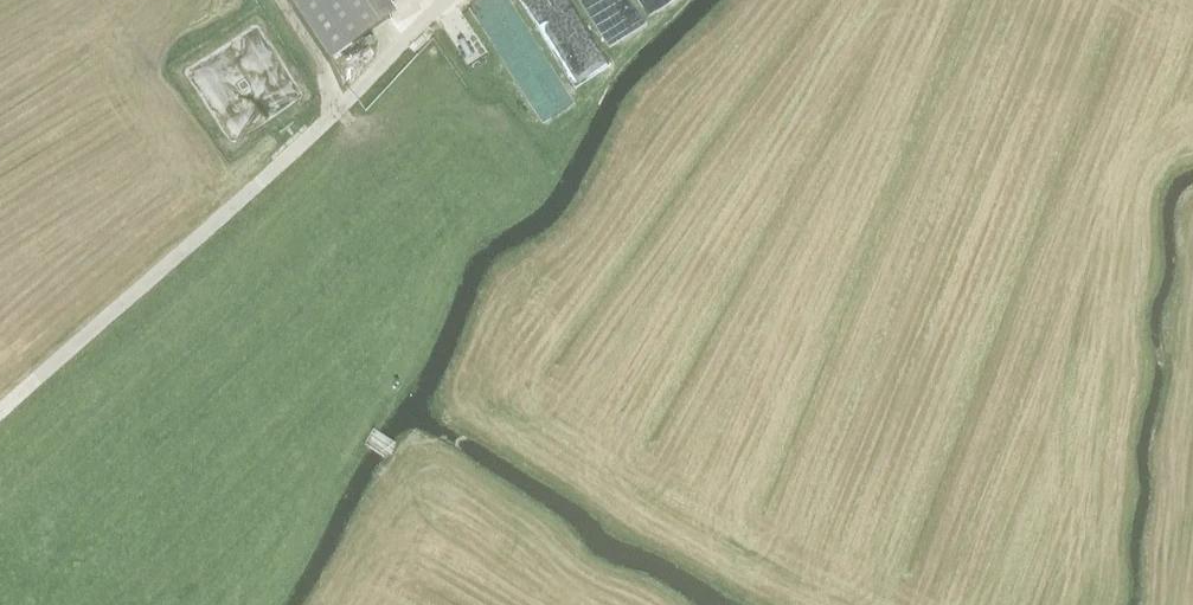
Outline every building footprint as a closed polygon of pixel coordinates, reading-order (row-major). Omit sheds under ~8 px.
[(332,57),(393,17),(381,0),(294,0),(332,57)] [(494,33),(542,122),(574,105),(526,16),(494,33)]
